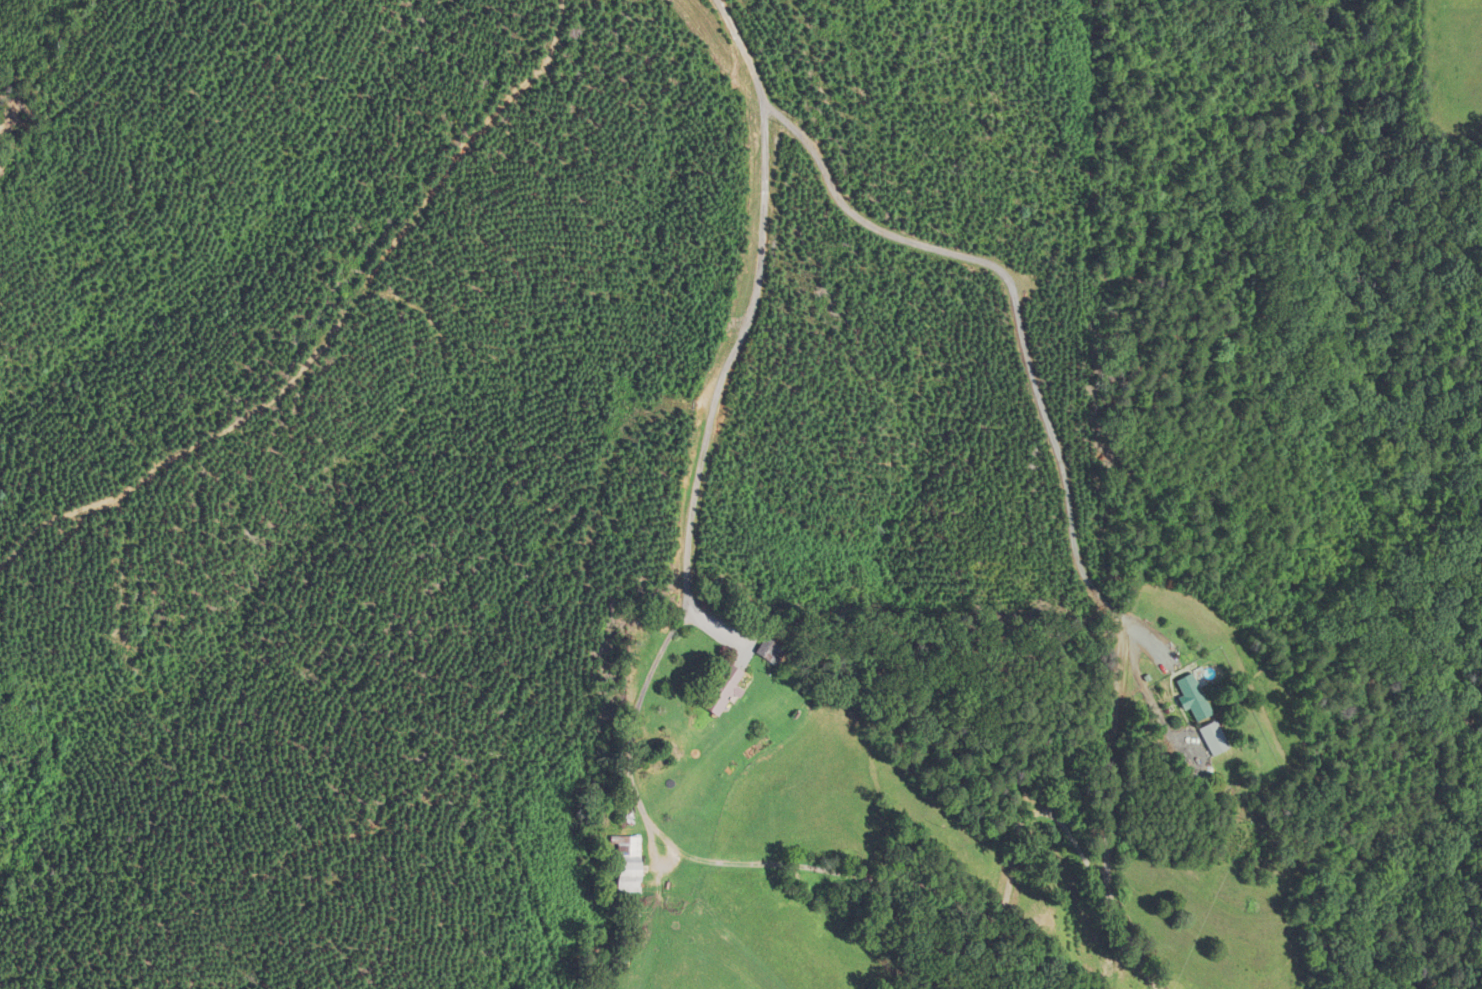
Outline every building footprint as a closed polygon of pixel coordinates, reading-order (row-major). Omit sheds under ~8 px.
[(781,651),(759,639),(751,655),(772,667),(781,651)] [(694,708),(711,718),(725,695),(732,699),(737,690),(732,687),(739,673),(721,662),(694,708)] [(1209,714),(1190,673),(1171,681),(1189,723),(1209,714)] [(1208,756),(1225,747),(1212,720),(1194,729),(1208,756)] [(637,835),(609,835),(609,890),(637,890),(637,835)]
